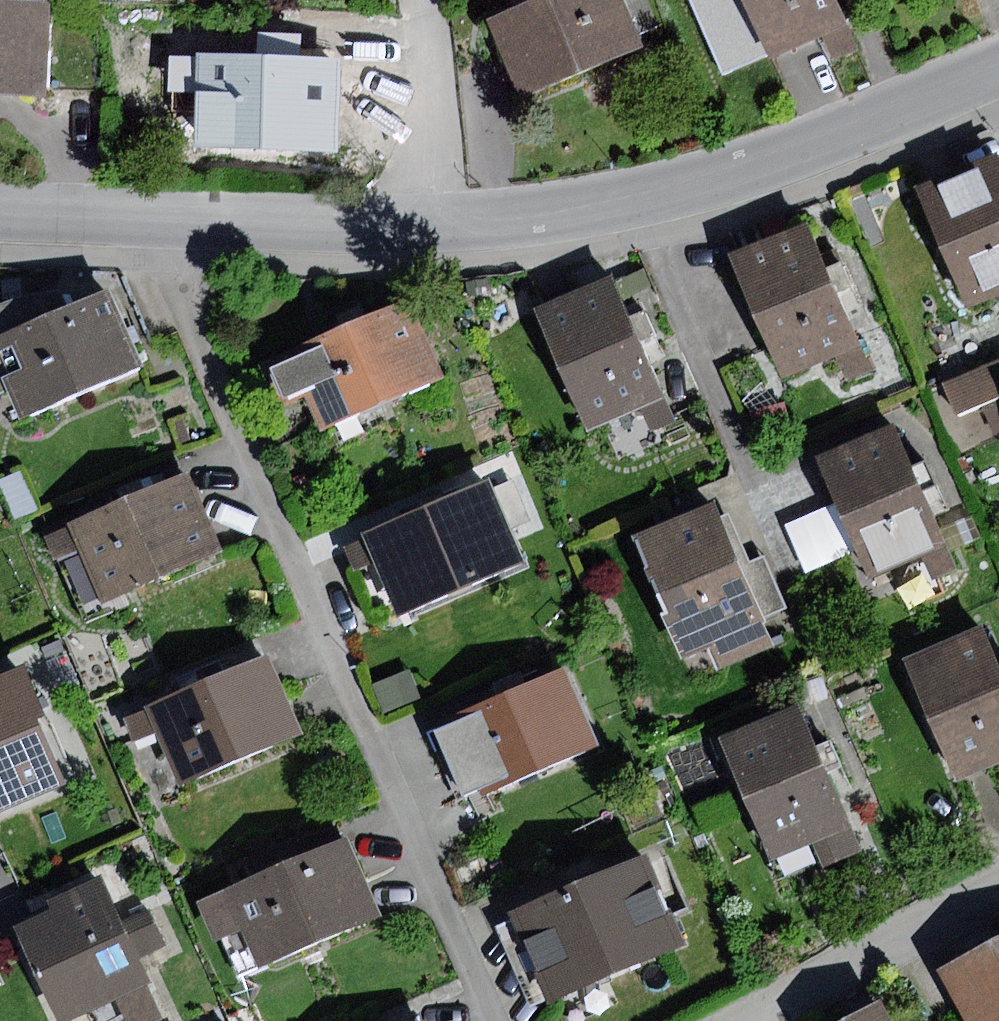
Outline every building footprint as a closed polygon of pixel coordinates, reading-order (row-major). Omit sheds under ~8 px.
[(48,94),(51,1),(0,0),(0,93),(48,94)] [(485,20),(520,99),(640,47),(634,34),(658,23),(647,0),(530,0),(485,20)] [(723,74),(819,32),(841,22),(832,0),(690,0),(723,74)] [(841,22),(819,32),(832,60),(854,50),(841,22)] [(197,150),(333,155),(336,59),(201,54),(200,61),(199,94),(197,150)] [(199,94),(200,61),(182,61),(181,93),(199,94)] [(916,188),(967,309),(998,295),(998,155),(998,153),(916,188)] [(810,220),(730,254),(783,377),(836,355),(861,344),(838,291),(851,285),(840,259),(828,264),(810,220)] [(615,276),(537,309),(589,430),(642,408),(666,397),(643,343),(655,338),(642,309),(631,314),(615,276)] [(142,368),(108,289),(67,307),(0,335),(0,372),(8,391),(20,419),(142,368)] [(67,307),(61,289),(41,292),(14,298),(0,304),(0,335),(67,307)] [(409,297),(259,362),(279,407),(305,396),(321,434),(446,380),(409,297)] [(872,369),(861,344),(836,355),(846,380),(872,369)] [(937,380),(954,420),(979,410),(991,437),(998,434),(998,355),(937,380)] [(676,420),(666,397),(642,408),(651,430),(676,420)] [(784,400),(748,410),(764,443),(790,433),(784,400)] [(897,421),(817,455),(837,501),(858,551),(869,578),(922,556),(932,580),(959,569),(897,421)] [(0,480),(0,487),(15,520),(37,510),(19,471),(0,480)] [(103,603),(224,551),(189,471),(68,523),(70,526),(79,548),(103,603)] [(489,482),(367,535),(376,560),(401,613),(523,560),(489,482)] [(718,500),(638,534),(687,652),(708,643),(720,671),(779,646),(766,616),(745,563),(718,500)] [(858,551),(837,501),(786,521),(806,572),(858,551)] [(79,548),(70,526),(45,536),(54,558),(79,548)] [(376,560),(367,535),(343,544),(353,569),(376,560)] [(765,555),(745,563),(766,616),(786,607),(765,555)] [(905,660),(955,780),(998,762),(998,656),(986,626),(905,660)] [(269,655),(145,707),(156,732),(179,787),(303,735),(269,655)] [(0,671),(0,808),(62,783),(36,717),(44,714),(23,662),(0,671)] [(408,669),(372,684),(385,713),(421,698),(408,669)] [(567,672),(428,731),(459,803),(598,744),(567,672)] [(800,705),(719,738),(770,860),(812,843),(851,826),(800,705)] [(156,732),(145,707),(123,715),(133,740),(156,732)] [(862,851),(851,826),(812,843),(823,868),(862,851)] [(347,837),(197,902),(214,942),(242,930),(259,970),(382,917),(347,837)] [(648,855),(510,913),(548,1004),(686,946),(648,855)] [(15,925),(58,1020),(70,1020),(117,1001),(149,986),(154,983),(142,957),(168,946),(150,907),(123,919),(103,876),(47,901),(51,909),(15,925)] [(940,970),(967,1020),(998,1020),(998,938),(940,970)] [(117,1001),(126,1020),(156,1020),(164,1017),(149,986),(117,1001)] [(843,1020),(891,1020),(881,1001),(843,1020)]
